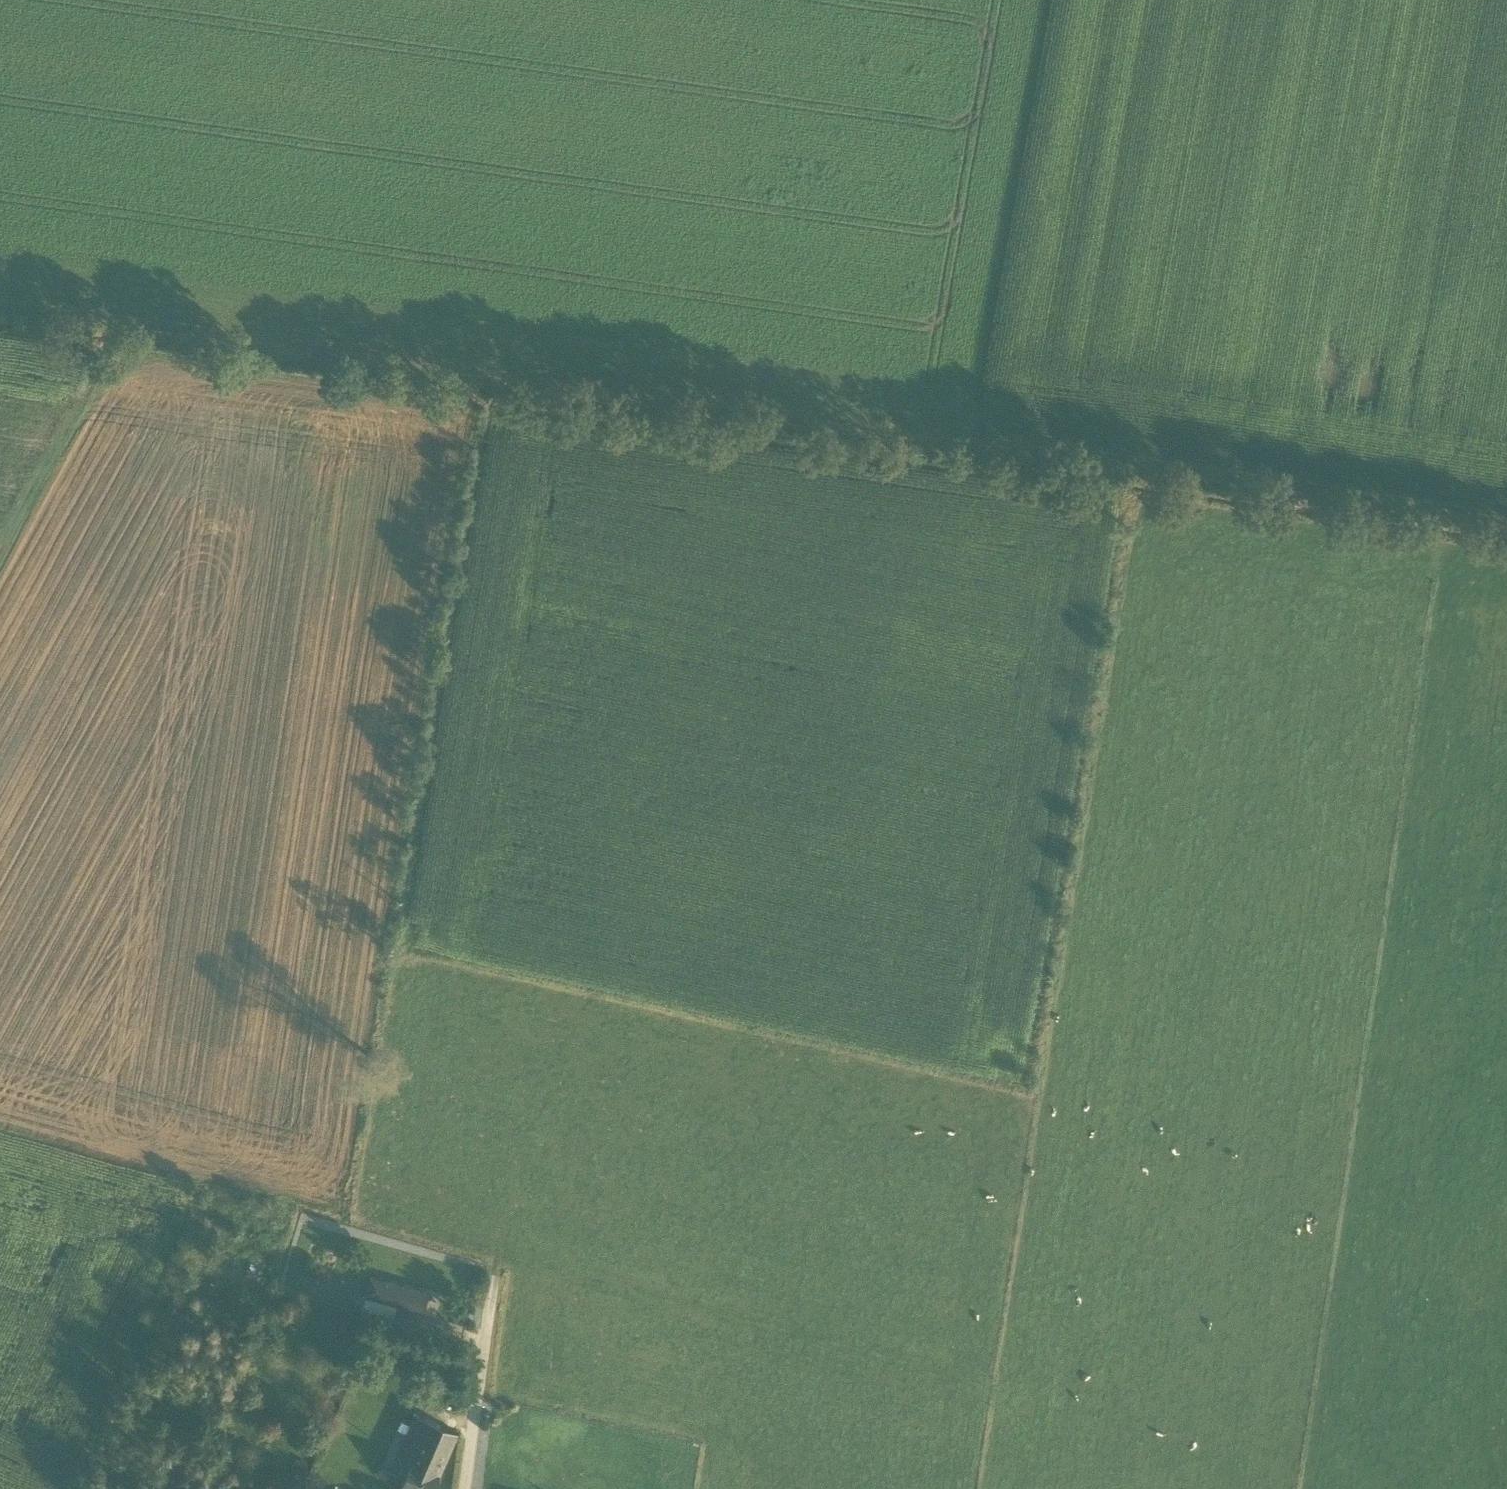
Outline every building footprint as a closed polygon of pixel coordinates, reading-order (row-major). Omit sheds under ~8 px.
[(366,1297),(361,1313),(392,1321),(396,1306),(422,1313),(427,1294),(367,1278),(362,1296),(366,1297)] [(455,1436),(412,1417),(390,1469),(406,1475),(400,1488),(431,1488),(455,1436)]
